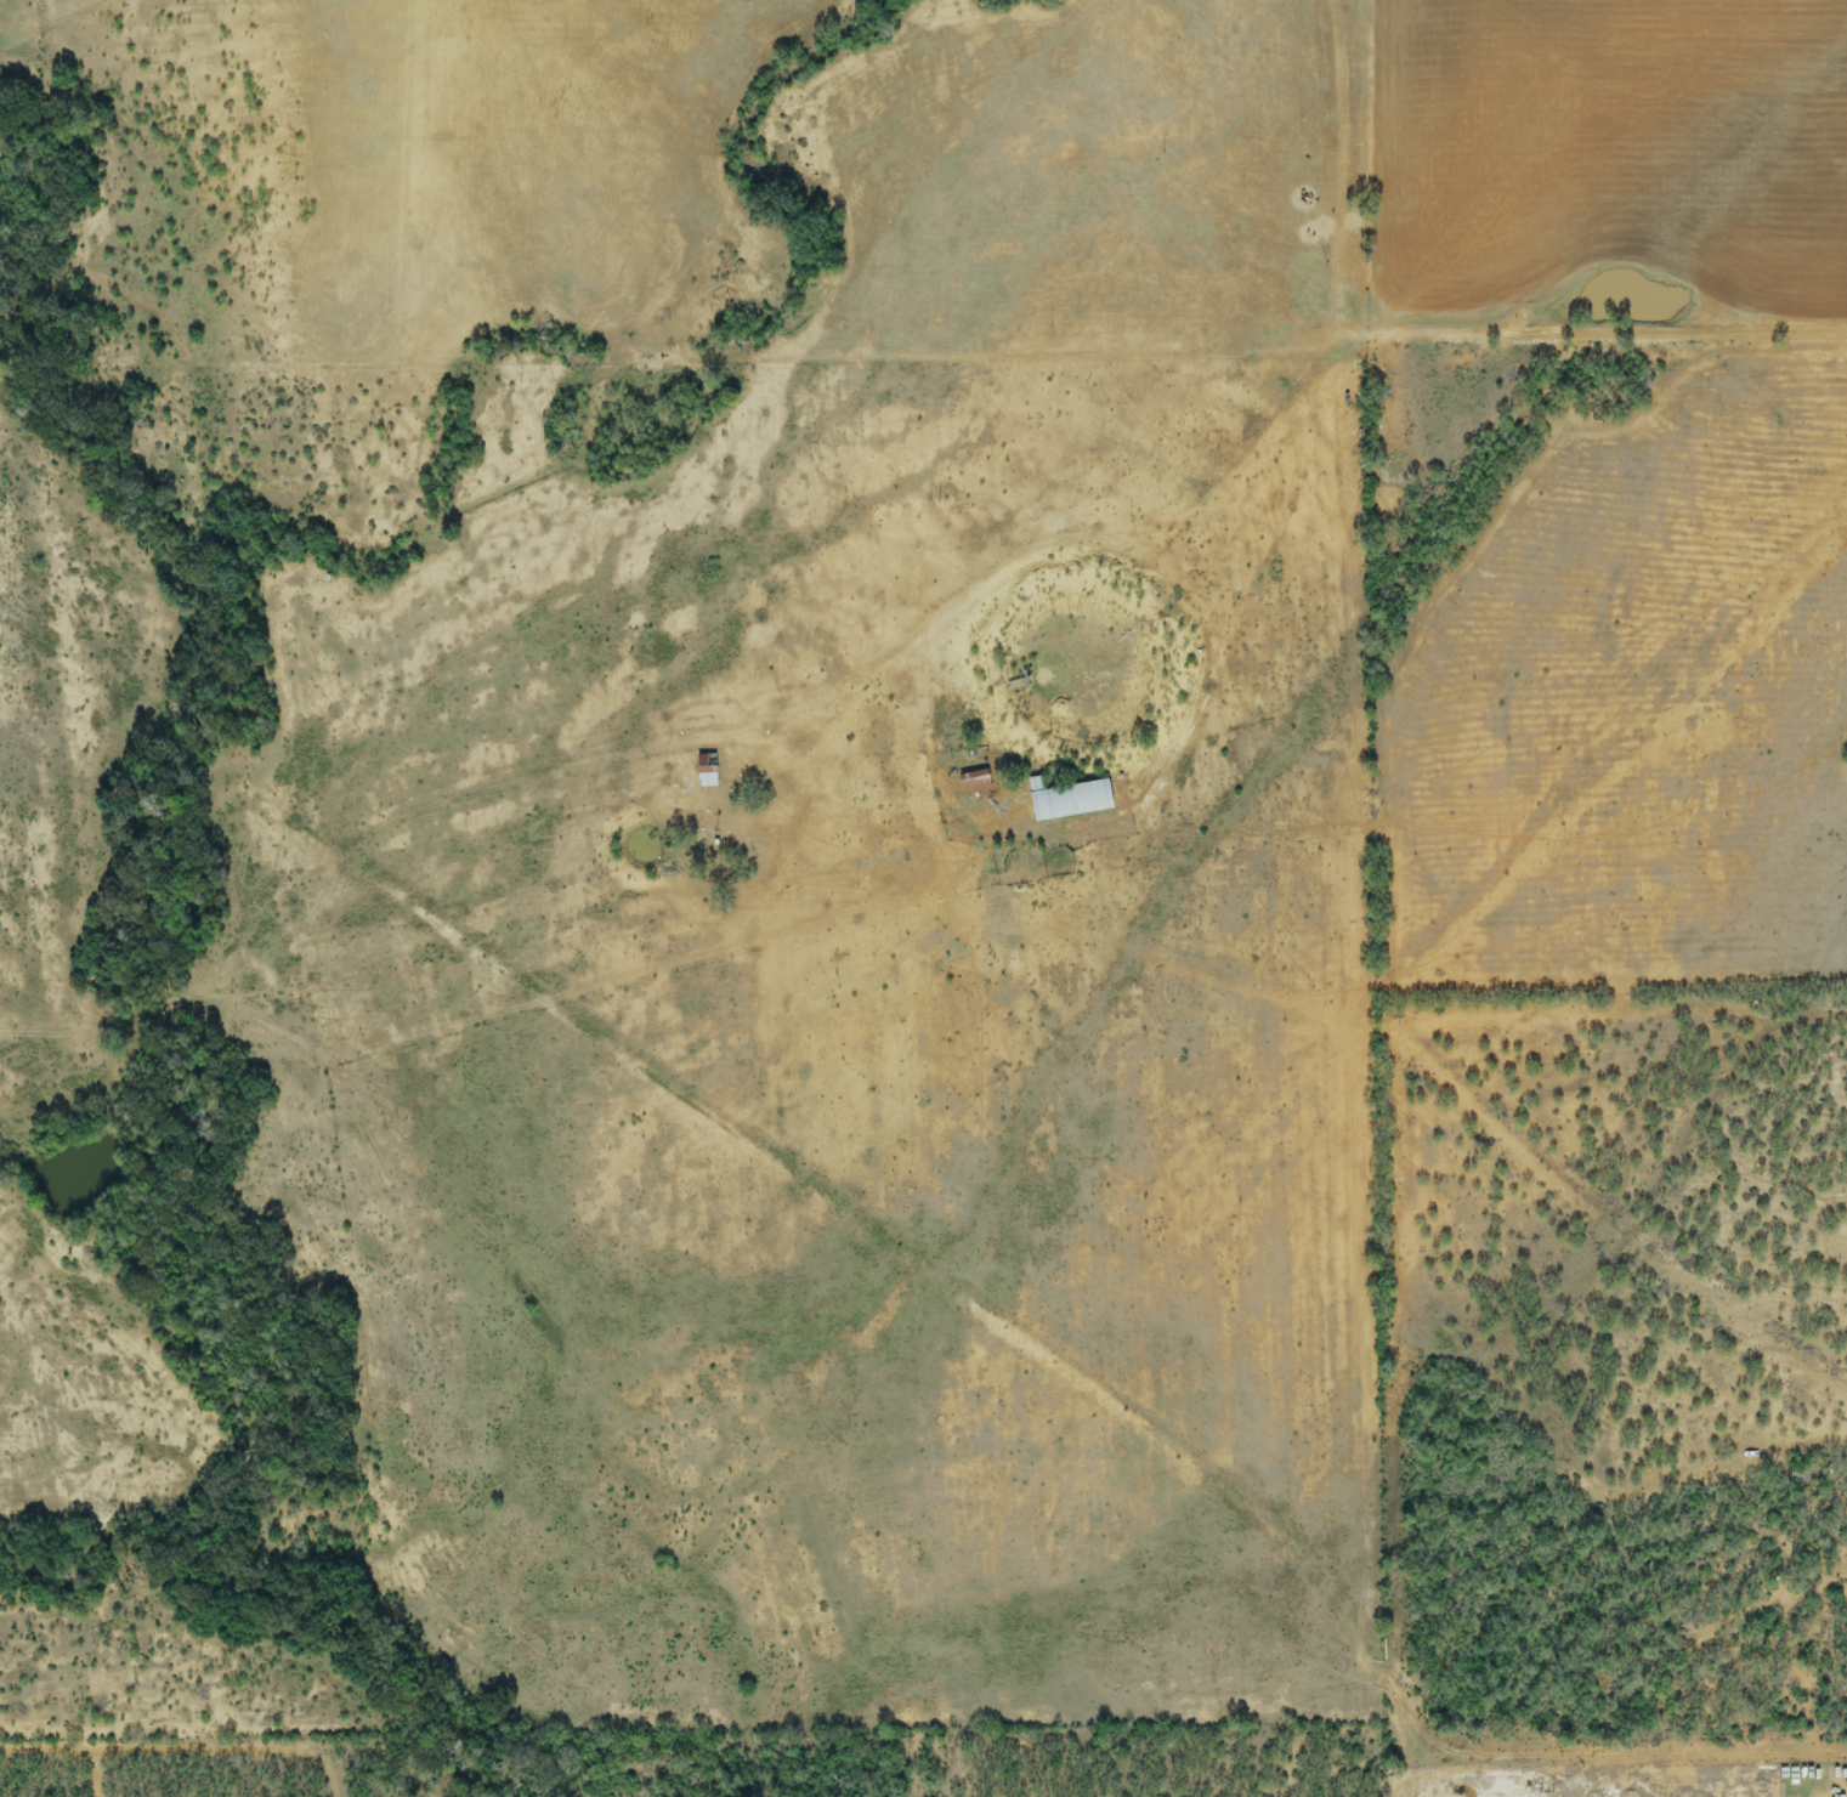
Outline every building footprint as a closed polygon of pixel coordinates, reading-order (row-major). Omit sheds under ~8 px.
[(713,756),(695,756),(695,789),(713,789),(713,756)]
